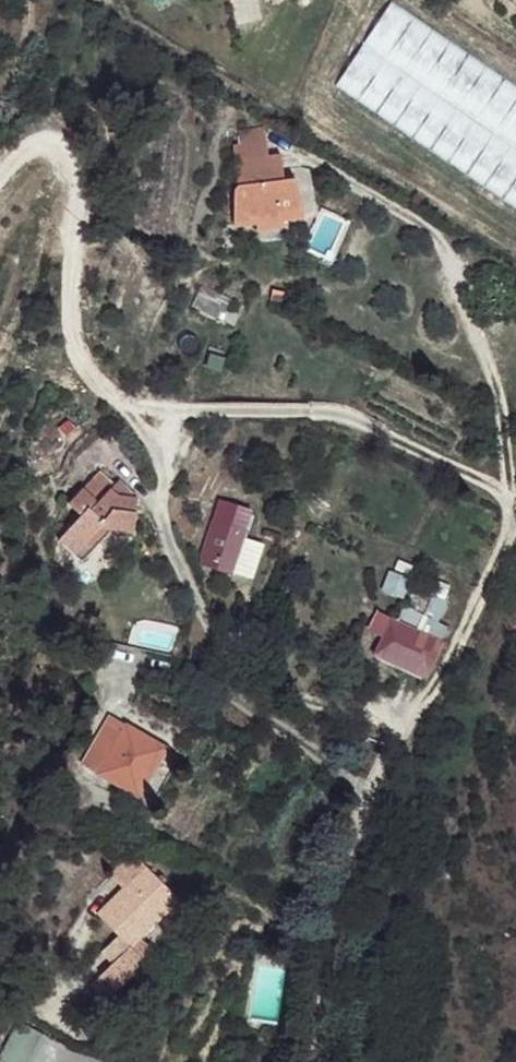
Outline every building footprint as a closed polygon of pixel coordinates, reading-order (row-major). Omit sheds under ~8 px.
[(243,153),(245,190),(291,179),(290,164),(278,165),(276,148),(243,153)] [(232,202),(234,232),(253,231),(251,225),(262,226),(263,233),(283,232),(283,220),(308,216),(307,186),(291,186),(291,179),(245,191),(237,191),(232,202)] [(244,320),(251,308),(237,301),(242,291),(210,277),(201,299),(244,320)] [(104,463),(97,473),(107,480),(113,473),(115,470),(104,463)] [(97,473),(78,497),(93,508),(98,506),(113,520),(118,507),(137,509),(136,490),(117,492),(119,482),(123,476),(117,476),(113,473),(107,480),(97,473)] [(119,482),(117,492),(136,490),(128,473),(123,476),(119,482)] [(264,516),(228,503),(213,553),(216,565),(245,575),(257,539),(264,516)] [(93,508),(71,534),(93,554),(119,527),(137,527),(137,509),(118,507),(113,520),(98,506),(93,508)] [(257,539),(245,575),(264,583),(275,545),(257,539)] [(456,613),(422,599),(415,621),(449,634),(456,613)] [(400,619),(383,655),(434,680),(451,644),(400,619)] [(190,643),(183,656),(196,661),(200,649),(190,643)] [(114,747),(100,774),(140,794),(161,744),(105,719),(96,740),(114,747)] [(152,876),(107,927),(139,953),(105,995),(123,1010),(165,959),(149,946),(184,902),(152,876)] [(0,1046),(0,1054),(21,1061),(23,1061),(39,1032),(14,1020),(0,1046)] [(2,1061),(21,1061),(0,1054),(0,1061),(2,1061)]
